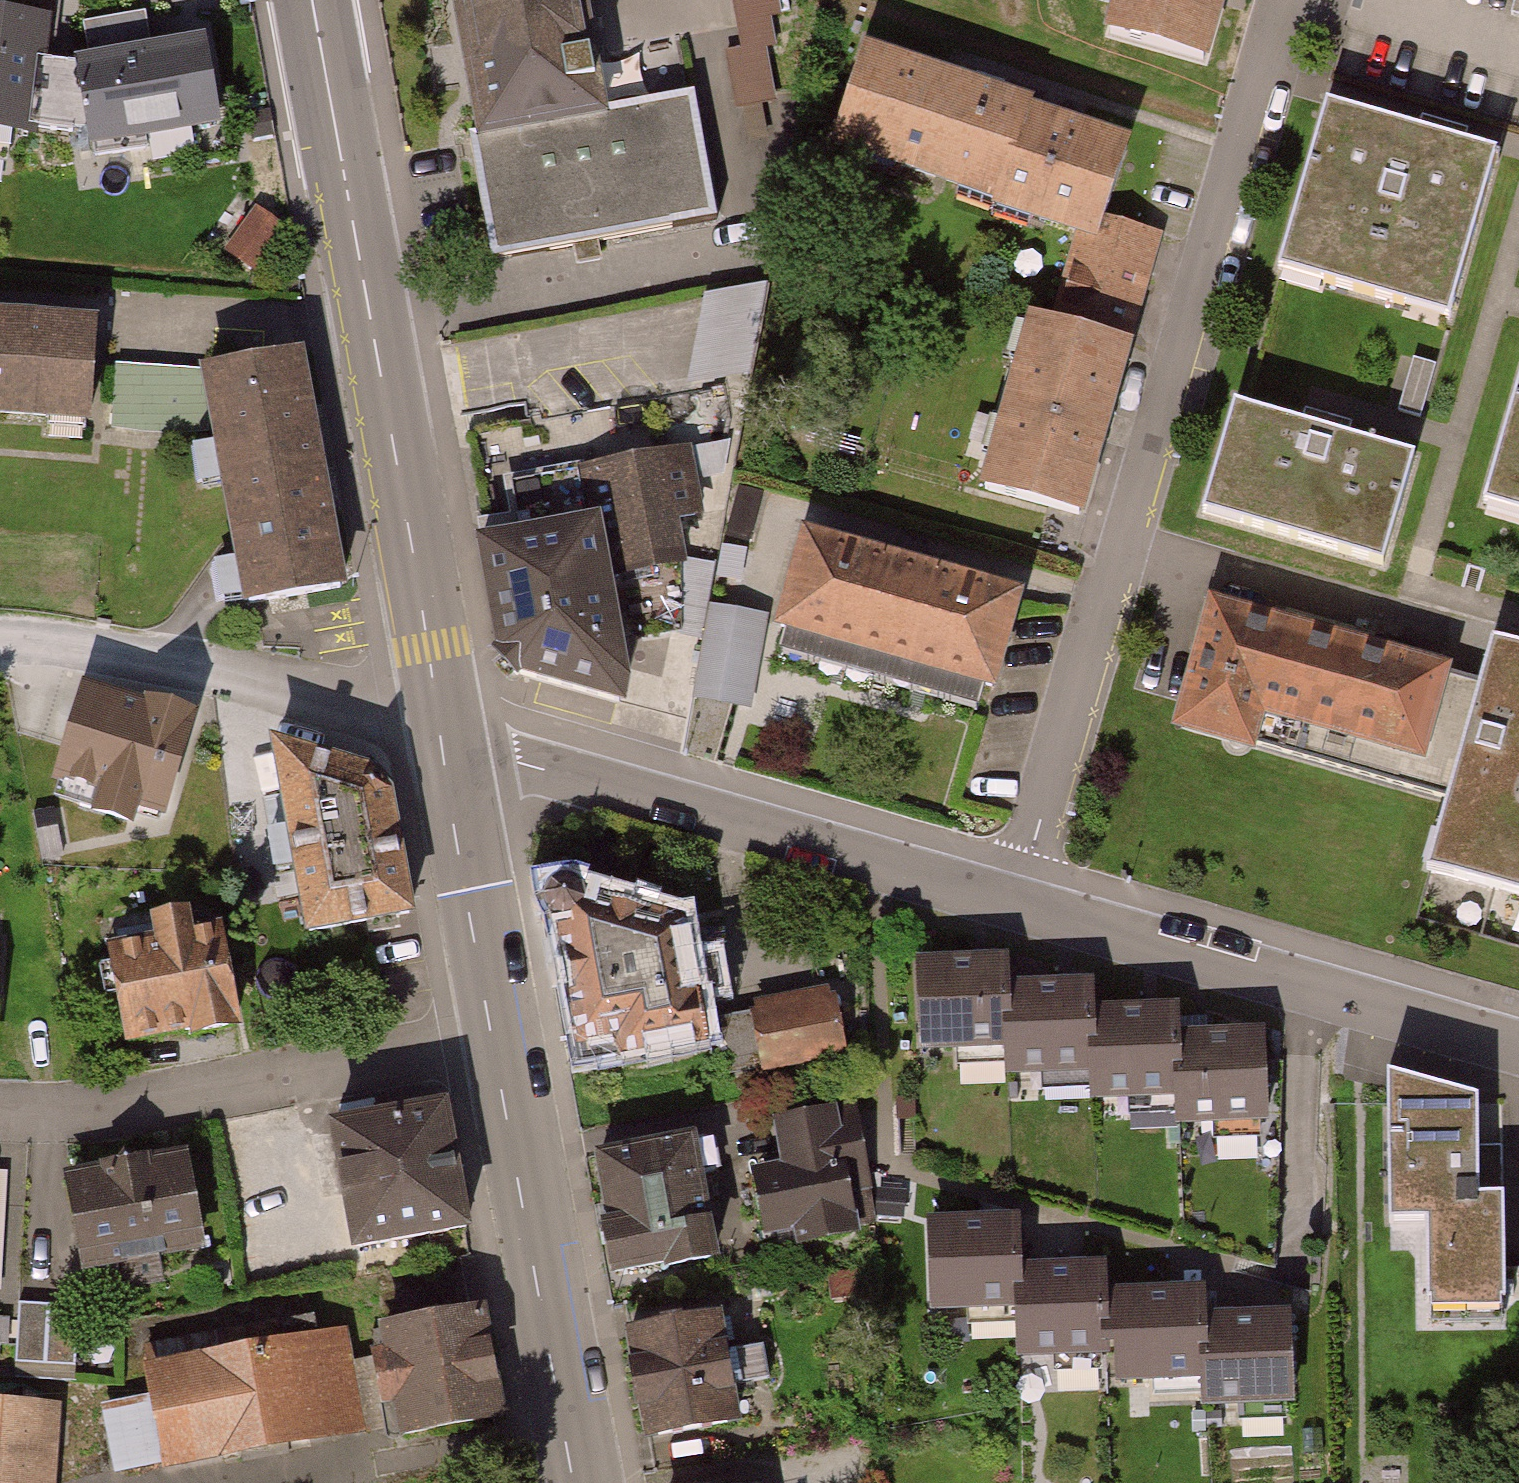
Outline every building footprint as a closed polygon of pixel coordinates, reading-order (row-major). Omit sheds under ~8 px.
[(463,143),(485,263),(593,241),(710,223),(690,95),(602,113),(581,0),(438,0),(463,143)] [(791,97),(783,0),(734,0),(737,36),(736,37),(741,101),(791,97)] [(1101,39),(1211,68),(1229,0),(1111,0),(1101,39)] [(1506,17),(1518,21),(1518,0),(1510,0),(1506,17)] [(145,12),(83,23),(88,53),(150,42),(145,12)] [(43,69),(48,24),(0,20),(0,140),(34,144),(34,136),(43,69)] [(939,71),(859,47),(828,152),(1069,229),(1096,238),(1102,216),(1126,142),(1051,116),(939,71)] [(81,73),(43,69),(34,136),(93,146),(97,156),(151,147),(150,137),(217,126),(200,49),(81,64),(81,73)] [(1483,156),(1320,106),(1272,269),(1283,272),(1431,312),(1483,156)] [(252,271),(281,229),(255,211),(227,252),(252,271)] [(1069,229),(1048,336),(1122,355),(1152,231),(1102,216),(1096,238),(1069,229)] [(761,372),(762,282),(705,282),(705,372),(761,372)] [(97,331),(0,323),(0,425),(90,431),(97,331)] [(1048,336),(1021,328),(978,496),(1043,514),(1080,524),(1103,436),(1122,355),(1048,336)] [(296,348),(187,366),(200,444),(227,607),(336,589),(296,348)] [(1478,498),(1518,511),(1518,364),(1478,498)] [(1310,426),(1236,404),(1230,423),(1220,455),(1203,512),(1386,566),(1418,457),(1310,426)] [(660,436),(576,455),(585,504),(594,552),(624,547),(666,540),(664,527),(669,526),(677,525),(660,436)] [(600,587),(594,552),(585,504),(576,455),(509,467),(515,499),(519,520),(472,528),(479,569),(501,688),(625,722),(602,596),(600,587)] [(769,501),(746,495),(733,539),(756,545),(769,501)] [(911,562),(793,530),(771,611),(876,639),(997,672),(1008,631),(1019,590),(911,562)] [(630,582),(641,638),(682,630),(666,540),(624,547),(594,552),(600,587),(630,582)] [(755,608),(711,598),(696,692),(741,703),(753,706),(771,611),(755,608)] [(1474,669),(1202,598),(1196,623),(1169,723),(1441,794),(1474,669)] [(1493,641),(1423,880),(1518,908),(1518,648),(1493,641)] [(146,712),(87,693),(60,777),(84,785),(78,803),(126,818),(133,799),(162,808),(189,719),(148,706),(146,712)] [(368,774),(275,746),(309,932),(409,912),(388,795),(368,774)] [(62,855),(53,806),(33,810),(42,858),(62,855)] [(680,922),(543,887),(573,1057),(700,1034),(680,922)] [(114,952),(131,1037),(192,1026),(193,1031),(235,1023),(218,933),(189,938),(185,917),(155,923),(159,944),(114,952)] [(996,953),(910,957),(915,1051),(1001,1046),(998,993),(996,953)] [(831,984),(746,1003),(758,1074),(844,1054),(831,984)] [(1079,989),(998,993),(1001,1046),(1002,1081),(1083,1077),(1080,1014),(1079,989)] [(1169,1009),(1080,1014),(1083,1077),(1085,1111),(1174,1106),(1170,1038),(1169,1009)] [(1258,1033),(1170,1038),(1174,1106),(1175,1130),(1263,1125),(1258,1033)] [(1477,1197),(1478,1102),(1387,1074),(1388,1219),(1426,1224),(1428,1302),(1503,1297),(1502,1198),(1477,1197)] [(913,1091),(890,1093),(892,1122),(913,1120),(913,1091)] [(850,1100),(773,1114),(783,1168),(749,1174),(759,1227),(790,1221),(794,1244),(875,1229),(850,1100)] [(445,1107),(333,1127),(354,1246),(466,1226),(445,1107)] [(689,1129),(585,1147),(608,1279),(712,1261),(689,1129)] [(181,1156),(71,1177),(88,1266),(198,1245),(181,1156)] [(902,1191),(877,1185),(871,1208),(897,1214),(902,1191)] [(1006,1212),(917,1215),(920,1320),(1009,1317),(1008,1262),(1006,1212)] [(1095,1259),(1008,1262),(1009,1317),(1011,1361),(1098,1358),(1096,1289),(1095,1259)] [(1195,1286),(1096,1289),(1098,1358),(1099,1391),(1198,1388),(1196,1315),(1195,1286)] [(78,1306),(20,1303),(17,1363),(75,1366),(78,1306)] [(480,1311),(372,1331),(385,1401),(397,1399),(404,1434),(500,1416),(480,1311)] [(667,1326),(627,1333),(646,1437),(735,1420),(729,1386),(770,1379),(763,1345),(723,1353),(716,1316),(683,1322),(681,1311),(664,1314),(667,1326)] [(1286,1312),(1196,1315),(1198,1388),(1199,1413),(1289,1411),(1286,1312)] [(332,1432),(311,1318),(148,1347),(156,1394),(169,1461),(332,1432)] [(0,1320),(0,1344),(7,1344),(8,1321),(0,1320)] [(169,1461),(156,1394),(108,1403),(121,1470),(169,1461)] [(0,1407),(0,1482),(35,1482),(40,1409),(0,1407)]
